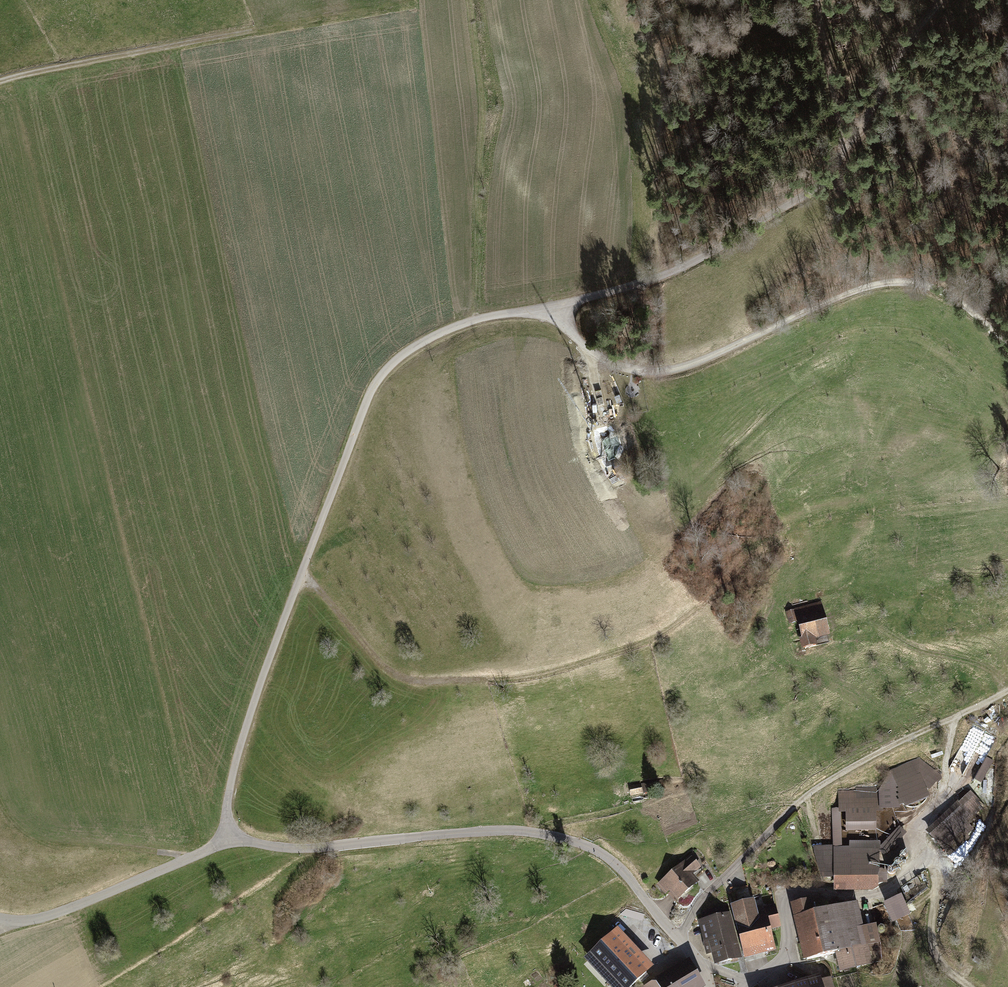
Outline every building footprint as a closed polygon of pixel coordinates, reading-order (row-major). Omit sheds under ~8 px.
[(822,602),(793,609),(793,612),(786,614),(789,624),(798,622),(802,640),(800,641),(802,649),(819,646),(818,640),(830,637),(822,602)] [(975,778),(983,783),(996,761),(988,756),(975,778)] [(664,780),(629,787),(632,799),(666,792),(664,780)] [(860,795),(840,795),(840,810),(833,810),(832,894),(882,894),(882,886),(889,886),(889,868),(878,868),(878,836),(898,836),(898,809),(882,809),(882,788),(860,788),(860,795)] [(958,803),(927,833),(944,850),(974,820),(973,819),(984,808),(970,794),(959,805),(958,803)] [(699,850),(695,853),(700,860),(705,857),(699,850)] [(690,856),(657,884),(675,905),(700,884),(694,876),(701,870),(690,856)] [(901,897),(884,904),(892,923),(909,916),(901,897)] [(825,898),(792,905),(803,960),(835,954),(839,972),(883,963),(876,925),(864,928),(857,903),(834,907),(825,898)] [(705,919),(696,921),(704,953),(712,951),(715,965),(776,951),(771,928),(778,926),(774,906),(757,910),(755,899),(729,904),(731,913),(728,914),(726,906),(704,911),(705,919)] [(609,986),(637,986),(656,968),(618,929),(584,962),(609,986)] [(642,986),(702,986),(704,986),(690,961),(642,986)] [(781,986),(824,986),(821,976),(781,986)]
